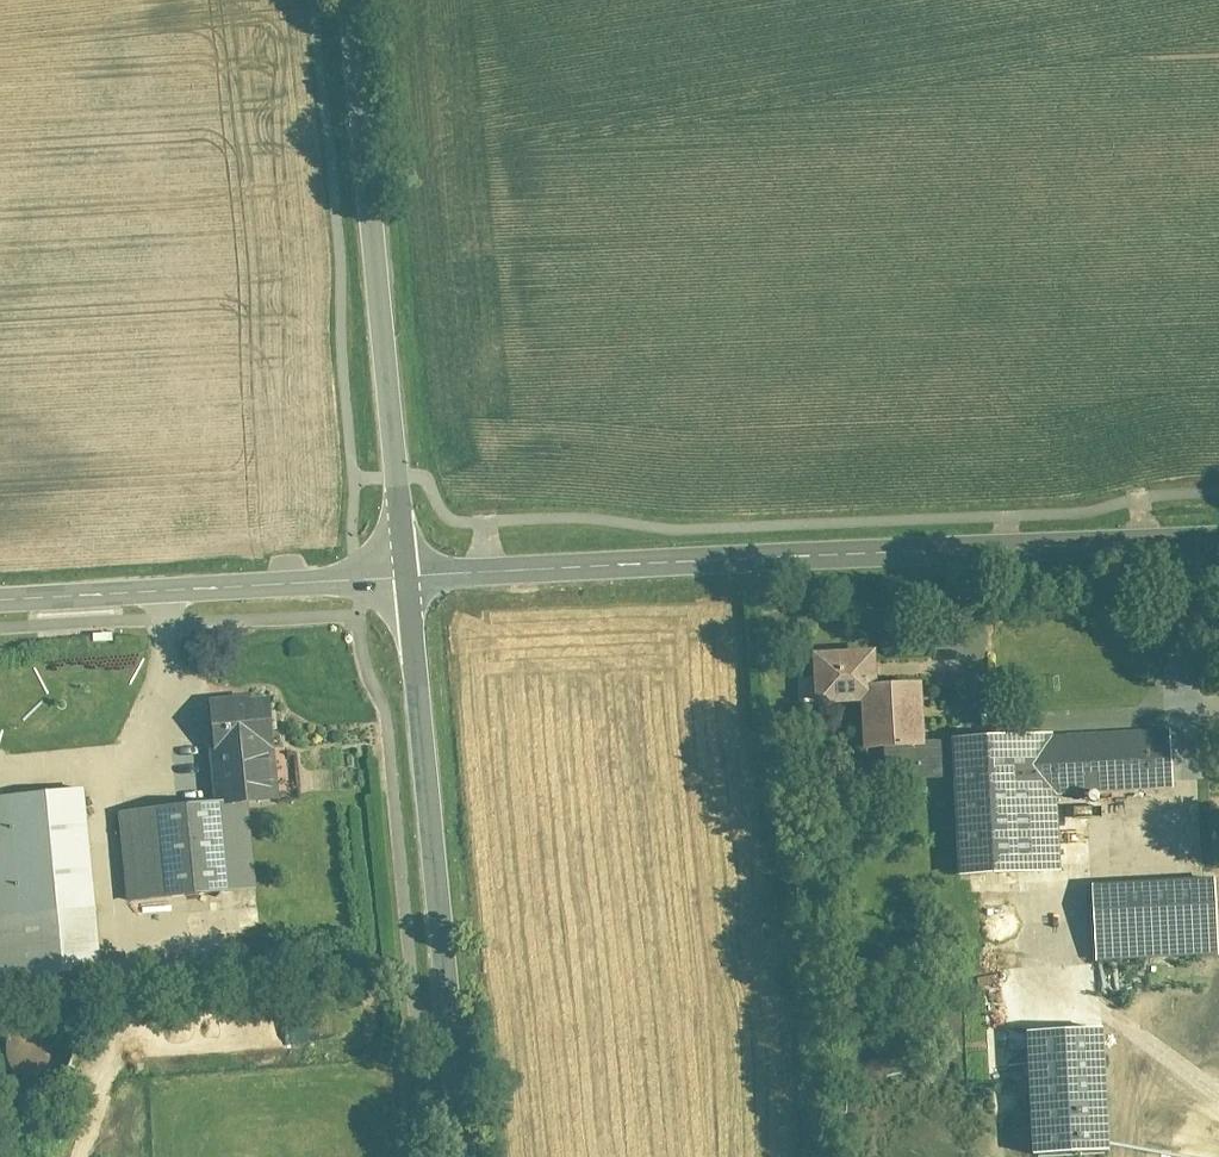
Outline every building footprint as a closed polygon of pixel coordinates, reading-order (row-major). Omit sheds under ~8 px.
[(878,757),(879,789),(945,787),(948,880),(1053,877),(1051,803),(1160,800),(1158,739),(1038,743),(943,746),(912,747),(910,685),(867,686),(866,656),(804,658),(805,708),(852,707),(853,758),(878,757)] [(170,943),(166,898),(252,892),(246,813),(275,811),(266,702),(204,707),(212,811),(115,818),(124,947),(170,943)] [(91,980),(74,795),(0,802),(0,988),(91,980)] [(1201,884),(1086,891),(1091,959),(1206,952),(1201,884)] [(13,1082),(26,1088),(39,1087),(48,1082),(59,1070),(61,1055),(57,1041),(48,1031),(31,1026),(18,1029),(6,1038),(0,1052),(0,1053),(1,1067),(13,1082)]
